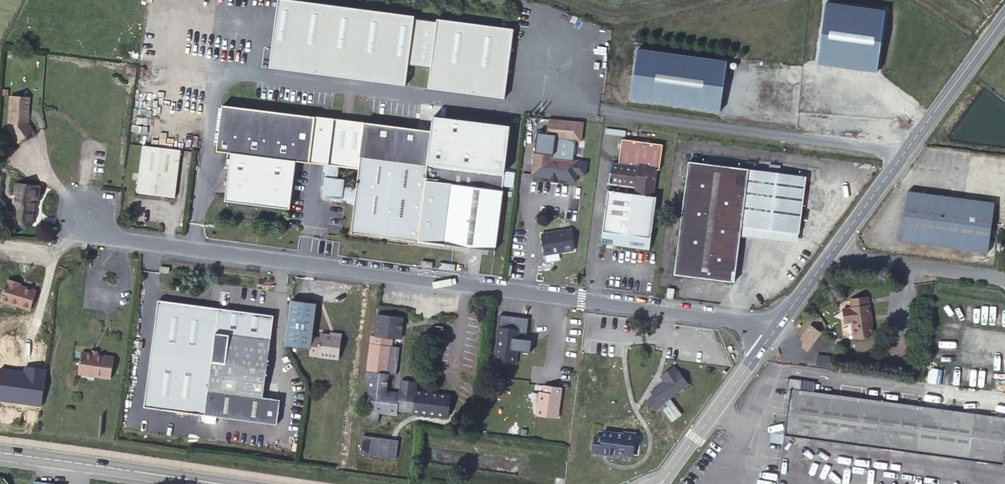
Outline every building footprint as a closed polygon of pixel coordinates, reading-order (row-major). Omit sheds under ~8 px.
[(404,83),(406,63),(429,66),(426,88),(504,97),(512,25),(282,0),(275,0),(268,68),(404,83)] [(816,63),(876,71),(883,8),(824,1),(816,63)] [(727,62),(637,50),(631,100),(720,111),(727,62)] [(143,146),(170,149),(178,88),(150,84),(143,146)] [(28,123),(29,98),(11,96),(8,128),(18,142),(34,131),(28,123)] [(309,163),(315,116),(223,104),(217,150),(309,163)] [(344,167),(350,121),(315,116),(309,163),(324,164),(344,167)] [(548,119),(546,134),(556,135),(558,120),(548,119)] [(556,135),(555,137),(581,141),(583,122),(558,119),(558,120),(556,135)] [(356,187),(354,204),(351,232),(418,241),(494,251),(504,175),(427,166),(432,131),(350,121),(344,167),(343,179),(345,179),(342,202),(345,203),(347,186),(356,187)] [(549,178),(558,179),(576,181),(578,160),(553,157),(555,137),(556,135),(546,134),(537,132),(532,176),(549,178)] [(655,198),(652,197),(655,170),(658,170),(662,144),(622,139),(618,164),(611,163),(609,184),(611,184),(610,191),(608,191),(601,243),(648,249),(655,198)] [(181,150),(170,149),(143,146),(137,193),(175,197),(181,150)] [(531,170),(532,149),(525,149),(524,170),(531,170)] [(741,226),(748,170),(688,162),(674,274),(734,281),(740,236),(741,226)] [(344,167),(324,164),(321,187),(323,190),(322,197),(329,198),(331,201),(340,202),(343,179),(344,167)] [(805,177),(748,170),(741,226),(798,233),(805,177)] [(18,184),(17,193),(13,220),(32,222),(35,199),(38,199),(40,187),(18,184)] [(345,203),(354,204),(356,187),(347,186),(345,203)] [(996,202),(909,189),(902,239),(988,251),(996,202)] [(741,226),(740,236),(797,243),(798,233),(741,226)] [(558,249),(559,252),(574,250),(570,229),(541,234),(542,237),(544,248),(544,252),(558,249)] [(544,248),(542,237),(535,238),(537,250),(544,248)] [(36,290),(19,285),(16,284),(17,282),(8,279),(7,282),(6,281),(0,301),(31,310),(36,290)] [(852,308),(846,308),(848,320),(854,319),(856,336),(873,333),(868,296),(851,299),(852,308)] [(316,303),(291,300),(285,346),(310,349),(312,339),(316,303)] [(205,415),(219,308),(208,307),(158,301),(145,407),(205,415)] [(263,397),(274,316),(219,308),(205,415),(269,424),(272,398),(263,397)] [(848,320),(846,308),(843,309),(845,324),(851,323),(853,336),(856,336),(854,319),(848,320)] [(377,314),(374,336),(400,339),(403,318),(377,314)] [(820,331),(810,324),(802,335),(803,346),(808,349),(820,331)] [(513,350),(516,329),(498,327),(494,362),(515,364),(517,350),(513,350)] [(342,334),(334,333),(334,338),(330,337),(320,336),(320,340),(312,339),(310,349),(309,355),(339,359),(342,334)] [(388,374),(390,358),(392,339),(371,336),(365,380),(370,381),(367,411),(397,415),(397,410),(406,411),(408,390),(400,389),(399,393),(386,392),(388,374)] [(98,355),(82,353),(79,373),(111,378),(114,357),(98,355)] [(688,384),(678,371),(677,372),(673,367),(660,376),(664,382),(651,392),(654,396),(648,400),(655,409),(688,384)] [(929,368),(927,382),(940,384),(942,370),(929,368)] [(786,389),(790,389),(814,392),(814,382),(788,378),(786,389)] [(401,380),(400,389),(408,390),(406,411),(448,417),(450,395),(415,391),(416,382),(401,380)] [(561,387),(544,385),(543,392),(539,392),(536,415),(558,418),(561,387)] [(784,434),(895,449),(901,404),(814,392),(790,389),(784,434)] [(269,424),(277,425),(280,399),(272,398),(269,424)] [(895,449),(1002,464),(1004,444),(1004,418),(901,404),(895,449)] [(595,436),(593,453),(604,454),(604,453),(607,453),(633,456),(635,433),(625,432),(624,433),(603,431),(602,437),(595,436)]
